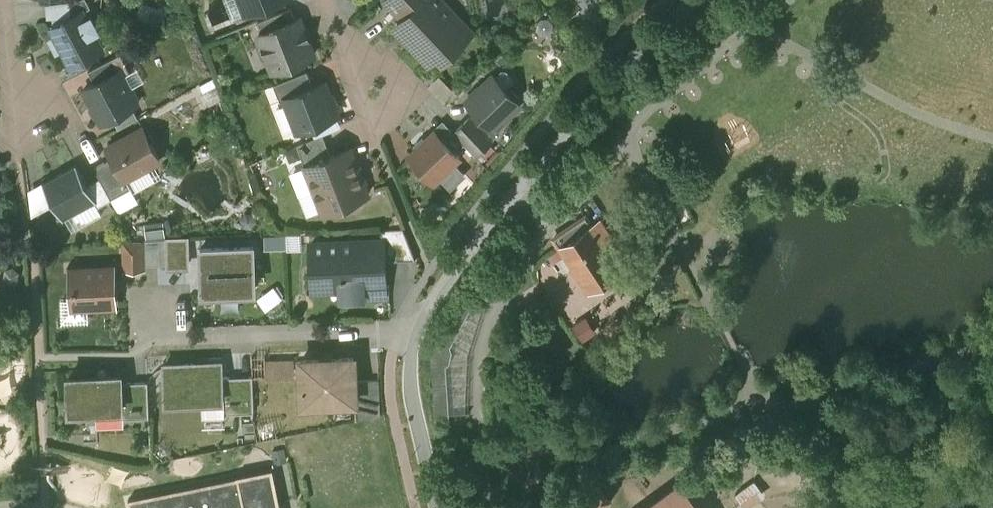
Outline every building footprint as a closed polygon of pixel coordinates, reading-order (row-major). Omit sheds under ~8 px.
[(46,3),(47,17),(53,16),(54,25),(72,15),(70,0),(69,0),(46,3)] [(72,15),(83,9),(83,10),(91,6),(88,0),(70,0),(72,15)] [(246,11),(275,0),(242,0),(246,11)] [(436,6),(436,0),(385,0),(384,0),(402,18),(398,22),(398,27),(403,32),(404,31),(406,33),(406,38),(410,42),(409,43),(411,45),(415,46),(430,61),(441,49),(441,45),(457,46),(471,32),(459,20),(453,20),(453,7),(436,6)] [(292,6),(258,19),(262,31),(296,18),(292,6)] [(54,25),(51,26),(56,36),(51,39),(57,51),(62,48),(72,65),(103,48),(94,31),(98,29),(91,16),(87,18),(83,10),(83,9),(72,15),(54,25)] [(262,31),(260,32),(258,35),(265,53),(268,54),(273,69),(286,64),(314,53),(300,16),(296,18),(262,31)] [(120,53),(89,70),(95,82),(120,69),(123,75),(130,72),(120,53)] [(95,82),(84,88),(102,121),(138,103),(137,101),(138,97),(134,89),(130,88),(123,75),(120,69),(95,82)] [(308,69),(274,82),(281,99),(286,97),(286,96),(314,85),(308,69)] [(507,88),(494,74),(467,100),(476,110),(495,130),(496,129),(510,115),(509,113),(520,102),(519,102),(520,97),(512,89),(507,88)] [(314,85),(286,96),(286,97),(298,128),(337,113),(325,80),(314,85)] [(476,110),(454,130),(457,133),(465,141),(476,153),(499,132),(496,129),(495,130),(476,110)] [(454,130),(443,118),(434,127),(435,129),(447,142),(457,133),(454,130)] [(143,127),(108,146),(113,156),(125,178),(126,177),(160,159),(143,127)] [(447,142),(435,129),(426,138),(423,134),(416,141),(419,145),(410,153),(434,179),(460,155),(455,150),(447,142)] [(323,132),(297,142),(306,163),(332,153),(323,132)] [(457,133),(447,142),(455,150),(465,141),(457,133)] [(332,153),(306,163),(314,186),(359,169),(350,146),(332,153)] [(125,178),(113,156),(94,166),(100,177),(111,197),(131,187),(126,177),(125,178)] [(76,163),(44,180),(43,180),(64,218),(96,201),(97,200),(88,183),(77,162),(76,163)] [(359,169),(314,186),(323,209),(368,191),(359,169)] [(100,177),(88,183),(97,200),(96,201),(98,205),(112,198),(111,197),(100,177)] [(558,245),(559,247),(591,225),(585,216),(553,238),(554,239),(558,245)] [(591,225),(559,247),(588,288),(620,266),(604,243),(611,238),(598,220),(591,225)] [(403,226),(382,227),(382,239),(383,239),(384,259),(416,257),(403,226)] [(188,237),(167,238),(168,263),(189,262),(188,237)] [(143,238),(125,239),(126,266),(144,265),(144,264),(143,239),(143,238)] [(157,238),(143,239),(144,264),(157,263),(157,238)] [(167,238),(157,238),(157,263),(168,263),(167,238)] [(351,240),(352,295),(364,295),(363,285),(385,284),(384,259),(383,239),(382,239),(351,240)] [(352,295),(351,240),(311,242),(313,287),(341,286),(341,296),(352,295)] [(254,244),(201,246),(203,287),(204,287),(222,286),(222,289),(237,289),(237,286),(254,285),(254,286),(255,285),(254,244)] [(113,265),(72,267),(73,297),(73,305),(88,304),(115,303),(113,265)] [(19,272),(14,268),(7,269),(6,276),(10,281),(18,279),(19,272)] [(433,345),(434,414),(449,412),(446,363),(450,361),(452,349),(450,345),(476,296),(463,289),(433,345)] [(487,303),(476,296),(450,345),(452,349),(450,361),(446,363),(449,412),(469,409),(471,350),(487,303)] [(294,356),(265,357),(266,375),(295,374),(294,356)] [(354,356),(301,358),(303,402),(320,401),(321,405),(338,405),(338,400),(355,400),(356,400),(355,379),(354,356)] [(222,361),(164,363),(166,397),(222,395),(224,395),(223,373),(222,361)] [(107,366),(99,367),(99,374),(68,376),(69,392),(70,407),(84,406),(123,405),(123,404),(122,380),(121,373),(107,374),(107,366)] [(253,373),(228,374),(228,373),(223,373),(224,395),(222,395),(223,411),(254,409),(253,373)] [(379,378),(355,379),(356,400),(355,400),(356,418),(381,414),(379,378)] [(148,379),(122,380),(123,404),(124,404),(124,416),(150,414),(148,379)] [(285,447),(272,449),(274,464),(287,462),(285,447)] [(128,498),(130,507),(281,507),(279,500),(273,468),(237,475),(237,476),(128,498)] [(642,507),(702,507),(688,489),(681,479),(642,507)]
